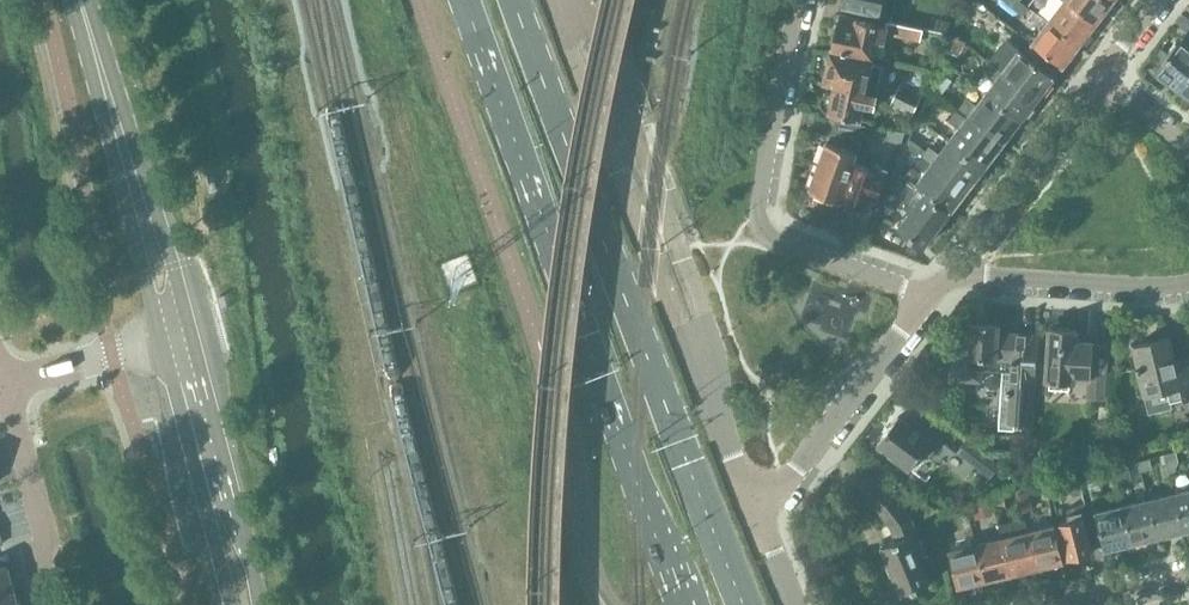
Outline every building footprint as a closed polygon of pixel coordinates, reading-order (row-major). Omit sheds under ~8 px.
[(843,6),(893,16),(896,0),(845,0),(843,6)] [(1022,13),(1029,5),(1022,0),(1005,0),(1022,13)] [(1049,20),(1079,44),(1081,42),(1083,44),(1090,34),(1088,33),(1096,23),(1066,0),(1065,0),(1049,20)] [(1096,23),(1102,15),(1104,16),(1111,7),(1109,5),(1111,2),(1108,0),(1066,0),(1096,23)] [(886,25),(879,24),(838,15),(831,48),(872,57),(876,39),(883,41),(885,32),(920,39),(923,27),(886,20),(886,25)] [(934,29),(950,32),(953,20),(936,16),(934,29)] [(1049,20),(1032,42),(1061,65),(1063,66),(1065,63),(1067,65),(1077,52),(1075,50),(1079,44),(1049,20)] [(944,51),(959,57),(965,40),(951,34),(944,51)] [(1179,86),(1188,73),(1188,46),(1180,40),(1157,70),(1165,75),(1163,77),(1169,81),(1170,79),(1179,86)] [(1000,56),(994,64),(1040,100),(1054,81),(1051,79),(1054,75),(1053,75),(1061,65),(1032,42),(1024,53),(1020,49),(1009,63),(1000,56)] [(824,82),(835,84),(867,90),(873,62),(830,52),(824,82)] [(997,79),(986,92),(1024,121),(1040,100),(994,64),(988,72),(997,79)] [(1179,86),(1181,88),(1180,90),(1188,97),(1188,73),(1179,86)] [(867,90),(835,84),(833,92),(827,92),(821,96),(820,103),(823,109),(829,112),(860,119),(864,104),(874,106),(877,92),(867,90)] [(898,85),(894,92),(895,92),(916,102),(919,95),(898,85)] [(895,92),(894,92),(890,102),(911,112),(916,102),(895,92)] [(969,114),(966,119),(979,129),(982,125),(1004,141),(1010,133),(1013,135),(1024,121),(986,92),(976,106),(967,99),(960,107),(969,114)] [(960,127),(949,140),(987,169),(997,155),(994,153),(1004,141),(982,125),(979,129),(966,119),(957,112),(951,120),(960,127)] [(840,200),(854,162),(867,125),(836,118),(831,132),(854,137),(849,150),(827,142),(810,190),(840,200)] [(890,128),(886,138),(901,143),(905,131),(890,128)] [(930,147),(923,156),(970,191),(987,169),(949,140),(938,154),(930,147)] [(896,167),(906,174),(913,163),(903,156),(896,167)] [(916,184),(916,185),(950,211),(953,207),(956,209),(970,191),(923,156),(917,163),(927,170),(916,184)] [(854,162),(840,200),(847,203),(845,207),(859,212),(861,208),(867,210),(872,196),(877,198),(889,167),(873,161),(871,168),(854,162)] [(893,167),(888,181),(900,190),(909,179),(893,167)] [(950,211),(916,185),(902,204),(911,210),(898,227),(923,247),(939,226),(942,227),(949,218),(947,215),(950,211)] [(1010,381),(1036,382),(1039,335),(998,332),(999,324),(969,323),(968,346),(954,345),(951,379),(981,381),(982,364),(1011,366),(1010,381)] [(1089,398),(1104,399),(1107,345),(1076,344),(1076,329),(1050,328),(1047,381),(1073,383),(1074,377),(1090,378),(1089,398)] [(1174,359),(1168,337),(1133,345),(1138,364),(1136,365),(1148,413),(1172,407),(1171,401),(1188,397),(1188,401),(1188,355),(1174,359)] [(923,452),(929,457),(942,439),(914,417),(909,423),(898,415),(877,444),(895,457),(911,468),(923,452)] [(957,451),(991,477),(1000,465),(966,439),(957,451)] [(1164,455),(1166,464),(1178,461),(1176,452),(1164,455)] [(1152,468),(1150,459),(1138,462),(1141,471),(1152,468)] [(1127,475),(1124,466),(1101,472),(1104,482),(1127,475)] [(899,586),(884,592),(889,604),(918,593),(916,587),(929,582),(918,556),(924,551),(911,518),(893,495),(862,471),(849,488),(880,511),(891,526),(894,524),(899,538),(883,545),(899,586)] [(1087,476),(1091,490),(1102,488),(1098,474),(1087,476)] [(1068,477),(1072,495),(1082,493),(1077,475),(1068,477)] [(1019,493),(1022,505),(1034,502),(1031,489),(1019,493)] [(1173,494),(1182,530),(1185,529),(1187,531),(1188,531),(1188,490),(1173,494)] [(1173,494),(1147,500),(1156,536),(1160,535),(1162,537),(1170,535),(1171,533),(1182,530),(1173,494)] [(1147,500),(1122,506),(1130,542),(1134,542),(1136,543),(1144,541),(1145,539),(1156,536),(1147,500)] [(980,505),(984,519),(996,516),(992,502),(980,505)] [(994,507),(997,518),(1009,515),(1006,504),(994,507)] [(1092,553),(1080,505),(1066,508),(1069,520),(1059,523),(1068,559),(1072,558),(1075,559),(1085,557),(1087,554),(1092,553)] [(1130,542),(1122,506),(1096,512),(1105,549),(1108,548),(1110,550),(1119,548),(1120,545),(1130,542)] [(940,516),(944,534),(957,531),(953,513),(940,516)] [(998,524),(1002,538),(1010,573),(1021,570),(1024,572),(1032,570),(1034,567),(1037,567),(1028,531),(1025,517),(998,524)] [(1055,525),(1028,531),(1037,567),(1048,564),(1050,566),(1058,564),(1060,561),(1063,560),(1055,525)] [(1002,538),(975,544),(984,579),(987,579),(989,580),(997,578),(999,576),(1010,573),(1002,538)] [(984,579),(975,544),(949,551),(957,586),(961,585),(964,586),(971,585),(973,582),(984,579)] [(11,591),(4,565),(0,566),(0,594),(11,591)] [(11,591),(0,594),(0,604),(15,604),(11,591)]
